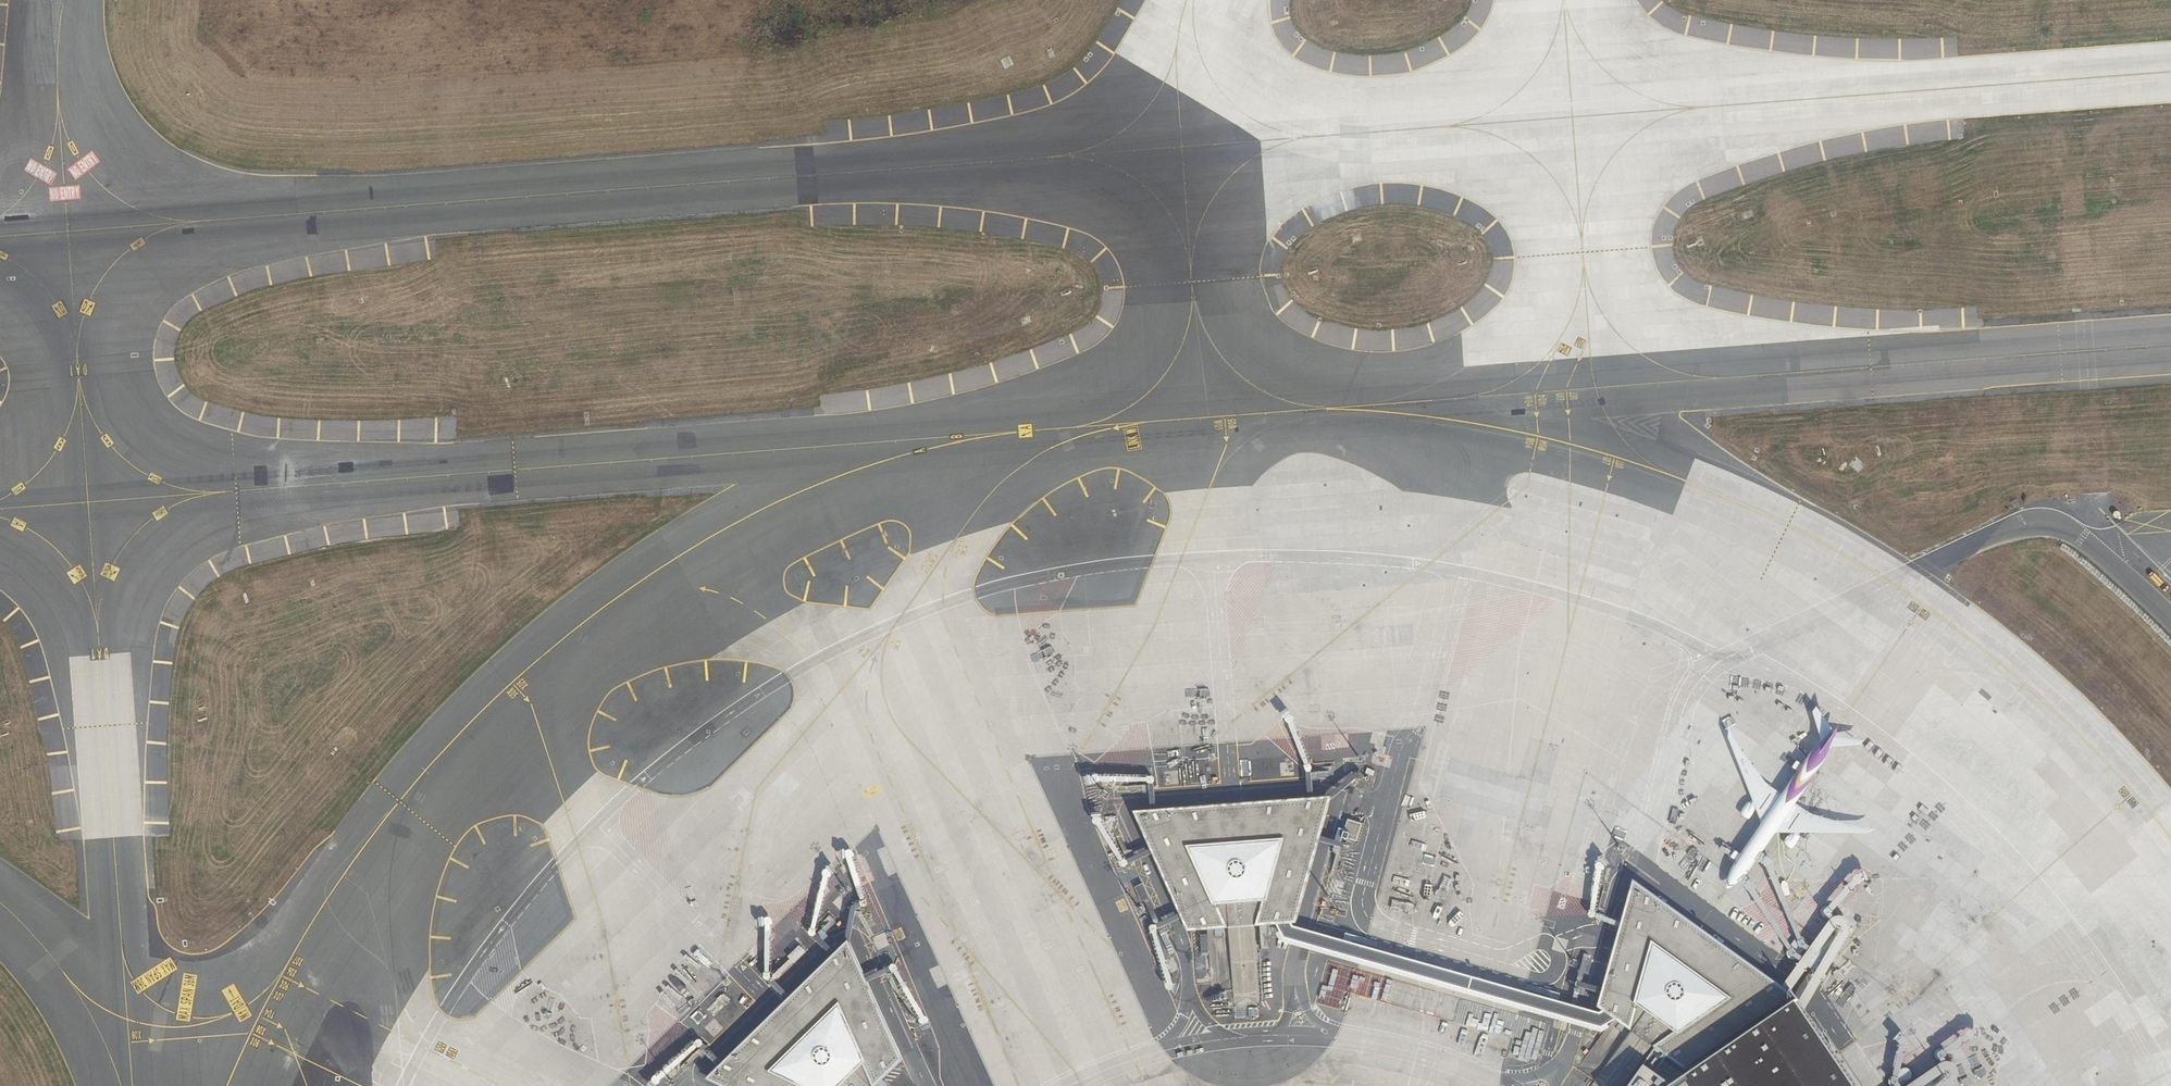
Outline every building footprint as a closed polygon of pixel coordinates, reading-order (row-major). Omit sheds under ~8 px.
[(1330,799),(1331,795),(1311,797),(1153,809),(1128,810),(1149,854),(1178,919),(1183,931),(1204,929),(1209,981),(1212,985),(1231,984),(1232,1005),(1239,1006),(1242,1007),(1246,1007),(1248,1007),(1252,1005),(1257,1002),(1258,1002),(1253,925),(1261,925),(1277,923),(1291,922),(1295,922),(1319,840),(1330,799)] [(1357,840),(1361,822),(1346,818),(1344,828),(1338,827),(1335,840),(1340,841),(1342,837),(1347,838),(1357,840)] [(1633,880),(1620,923),(1602,992),(1597,1010),(1600,1012),(1611,1019),(1614,1021),(1578,1072),(1594,1085),(1593,1085),(1667,1085),(1687,1073),(1798,999),(1781,986),(1729,949),(1653,892),(1633,880)] [(1291,922),(1277,923),(1285,937),(1599,1025),(1611,1019),(1600,1012),(1599,1012),(1294,926),(1291,922)] [(700,1079),(714,1085),(872,1085),(884,1075),(900,1059),(863,979),(846,942),(845,939),(832,952),(786,996),(718,1062),(700,1079)] [(1687,1073),(1667,1085),(1857,1085),(1798,999),(1687,1073)]
